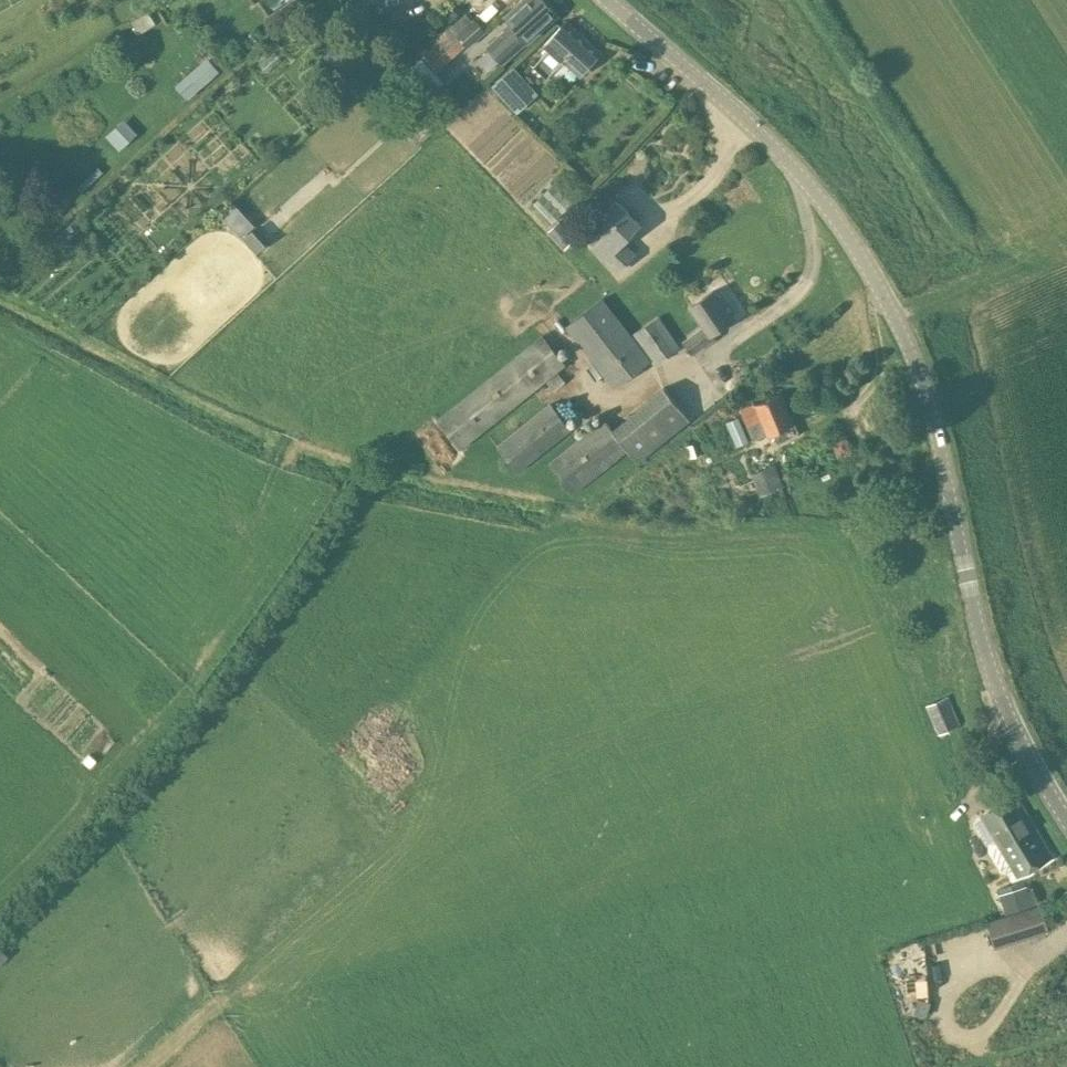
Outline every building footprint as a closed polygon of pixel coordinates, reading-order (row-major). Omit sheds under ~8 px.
[(511,21),(486,43),(505,63),(530,41),(559,14),(546,0),(524,0),(507,16),(511,21)] [(487,29),(468,10),(423,53),(439,69),(465,43),(468,47),(487,29)] [(581,77),(602,52),(566,20),(545,44),(549,48),(533,67),(547,80),(563,61),(581,77)] [(408,70),(430,94),(444,81),(422,57),(408,70)] [(520,113),(540,94),(514,66),(494,85),(520,113)] [(413,96),(422,88),(407,71),(398,79),(413,96)] [(189,74),(176,85),(188,98),(200,88),(189,74)] [(107,134),(121,148),(137,132),(124,118),(107,134)] [(619,270),(635,253),(623,242),(641,222),(617,200),(595,223),(606,234),(594,247),(619,270)] [(566,248),(577,237),(560,220),(549,231),(566,248)] [(691,306),(704,324),(684,338),(694,353),(714,338),(711,334),(734,318),(714,290),(691,306)] [(600,299),(565,326),(614,387),(648,360),(600,299)] [(655,363),(680,347),(660,316),(635,333),(655,363)] [(461,447),(565,363),(542,335),(438,418),(461,447)] [(558,371),(547,381),(555,390),(566,380),(558,371)] [(689,418),(663,386),(612,427),(605,418),(550,462),(573,491),(628,448),(637,459),(689,418)] [(770,433),(795,423),(782,391),(757,402),(741,409),(754,440),(770,433)] [(551,403),(498,446),(516,470),(570,427),(551,403)] [(739,417),(727,422),(737,446),(749,441),(739,417)] [(751,473),(761,494),(785,484),(776,463),(751,473)] [(940,732),(960,723),(948,696),(928,705),(940,732)] [(1019,873),(1052,854),(1017,794),(984,814),(1019,873)] [(1001,890),(1005,910),(1036,904),(1032,884),(1001,890)] [(1040,905),(987,921),(995,947),(1048,931),(1040,905)] [(907,995),(919,998),(919,980),(906,981),(907,995)] [(926,1015),(930,1002),(919,999),(916,1012),(926,1015)]
